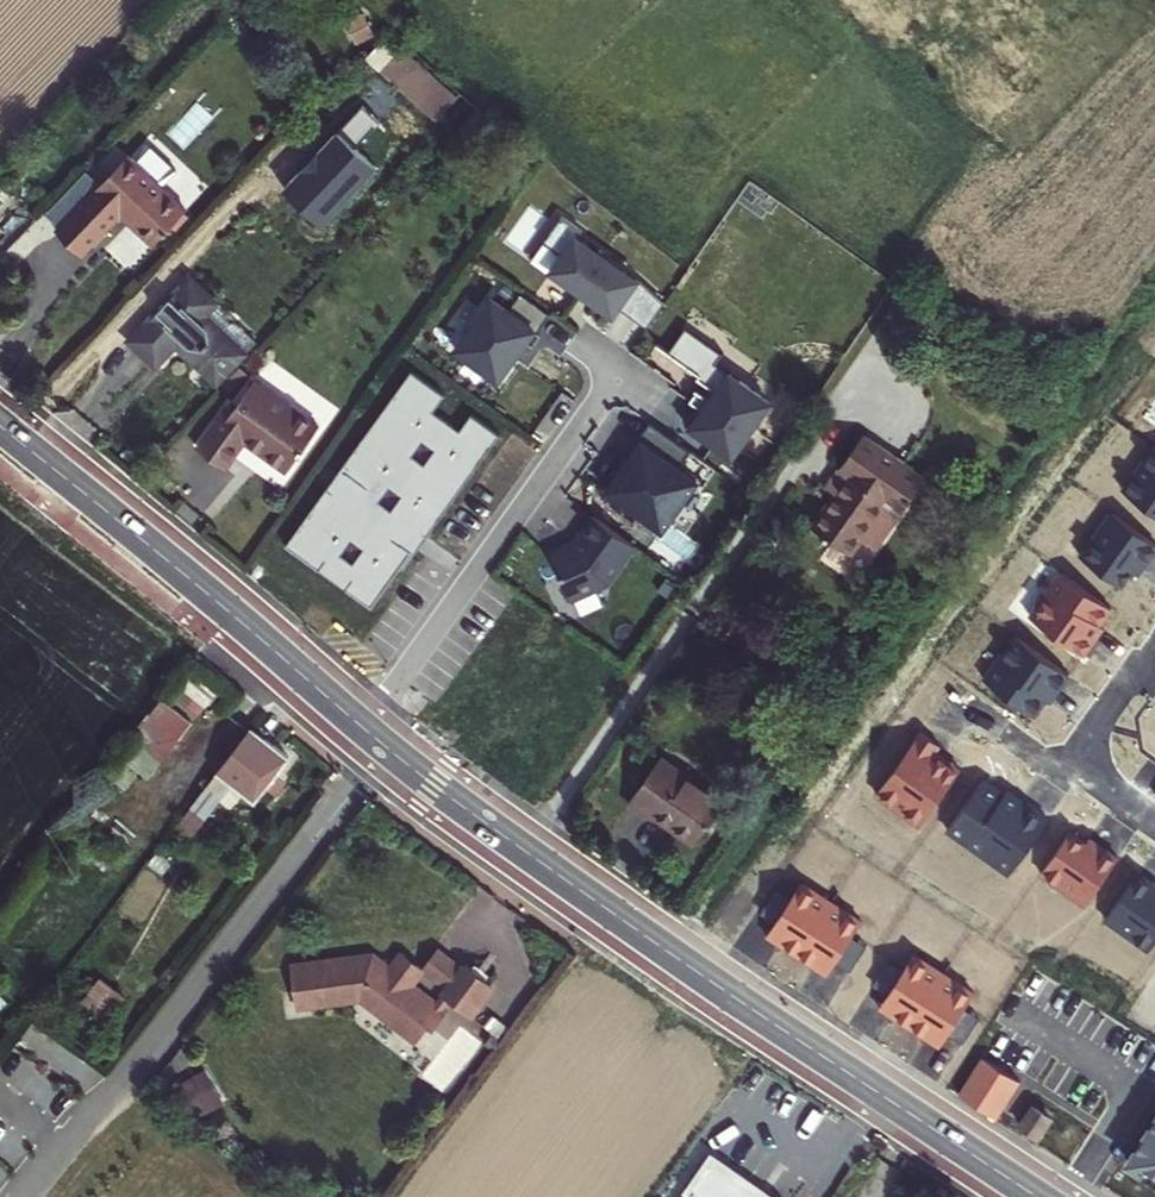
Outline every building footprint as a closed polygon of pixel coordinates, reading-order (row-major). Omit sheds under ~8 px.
[(393,47),(373,70),(426,118),(446,96),(393,47)] [(121,155),(49,228),(73,254),(113,214),(145,244),(178,210),(121,155)] [(562,250),(554,263),(612,305),(617,299),(646,320),(665,295),(574,233),(581,225),(561,211),(544,237),(562,250)] [(455,344),(487,365),(500,372),(521,341),(526,342),(552,308),(521,287),(508,305),(492,293),(455,344)] [(126,294),(98,322),(120,343),(100,364),(126,389),(153,359),(159,364),(156,367),(155,374),(190,407),(217,378),(172,337),(179,330),(170,322),(174,316),(158,302),(147,313),(126,294)] [(771,395),(728,364),(703,404),(696,400),(686,416),(732,451),(771,395)] [(444,390),(413,367),(340,468),(349,475),(338,486),(330,483),(289,542),(374,600),(412,546),(395,536),(408,516),(431,529),(498,428),(472,406),(460,421),(435,402),(444,390)] [(219,408),(190,451),(217,471),(236,442),(280,473),(311,428),(245,383),(225,411),(219,408)] [(692,444),(650,416),(638,431),(642,435),(609,482),(663,521),(696,473),(678,460),(692,444)] [(817,497),(796,528),(833,550),(841,536),(859,545),(903,478),(842,439),(808,491),(817,497)] [(1121,485),(1154,509),(1154,442),(1153,440),(1121,485)] [(1080,550),(1120,578),(1131,563),(1136,567),(1154,541),(1154,538),(1111,506),(1080,550)] [(635,535),(596,509),(583,524),(587,527),(582,536),(555,549),(573,590),(609,573),(635,535)] [(1059,572),(1028,618),(1083,655),(1114,608),(1059,572)] [(1018,631),(985,678),(1035,713),(1068,665),(1018,631)] [(145,712),(90,784),(118,805),(129,791),(134,796),(179,738),(145,712)] [(920,734),(875,795),(919,827),(958,773),(934,755),(940,748),(920,734)] [(235,742),(175,821),(189,831),(215,797),(241,817),(251,804),(260,811),(275,789),(268,782),(276,773),(235,742)] [(648,762),(615,808),(634,823),(640,816),(681,845),(709,803),(648,762)] [(984,778),(947,829),(1009,874),(1046,822),(984,778)] [(1071,832),(1042,875),(1083,903),(1113,860),(1071,832)] [(1105,919),(1148,952),(1154,942),(1154,885),(1141,873),(1105,919)] [(485,983),(436,946),(413,976),(462,1015),(485,983)] [(284,971),(289,1009),(355,1000),(411,1043),(422,1027),(426,1032),(438,1015),(404,989),(413,976),(390,961),(380,972),(363,960),(284,971)] [(1020,1072),(984,1049),(960,1084),(995,1108),(1020,1072)] [(1033,1099),(1021,1118),(1040,1131),(1051,1111),(1033,1099)] [(1128,1153),(1143,1162),(1146,1157),(1154,1163),(1154,1111),(1128,1153)] [(685,1196),(777,1196),(711,1152),(682,1194),(686,1196),(685,1196)]
